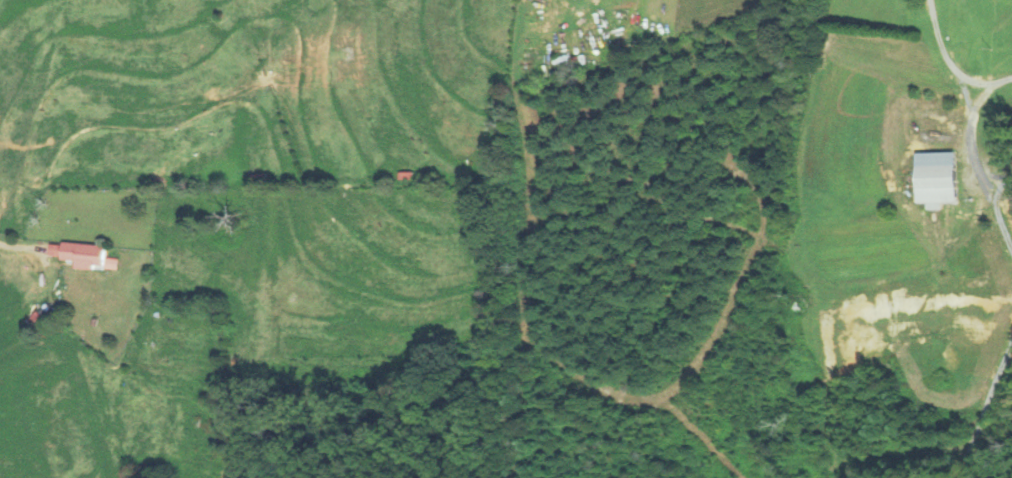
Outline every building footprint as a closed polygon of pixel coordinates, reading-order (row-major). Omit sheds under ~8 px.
[(918,150),(919,201),(929,201),(929,206),(941,206),(941,200),(958,200),(957,150),(918,150)] [(60,259),(74,260),(74,267),(104,269),(106,244),(61,241),(60,259)] [(53,308),(45,303),(39,312),(48,317),(53,308)]
